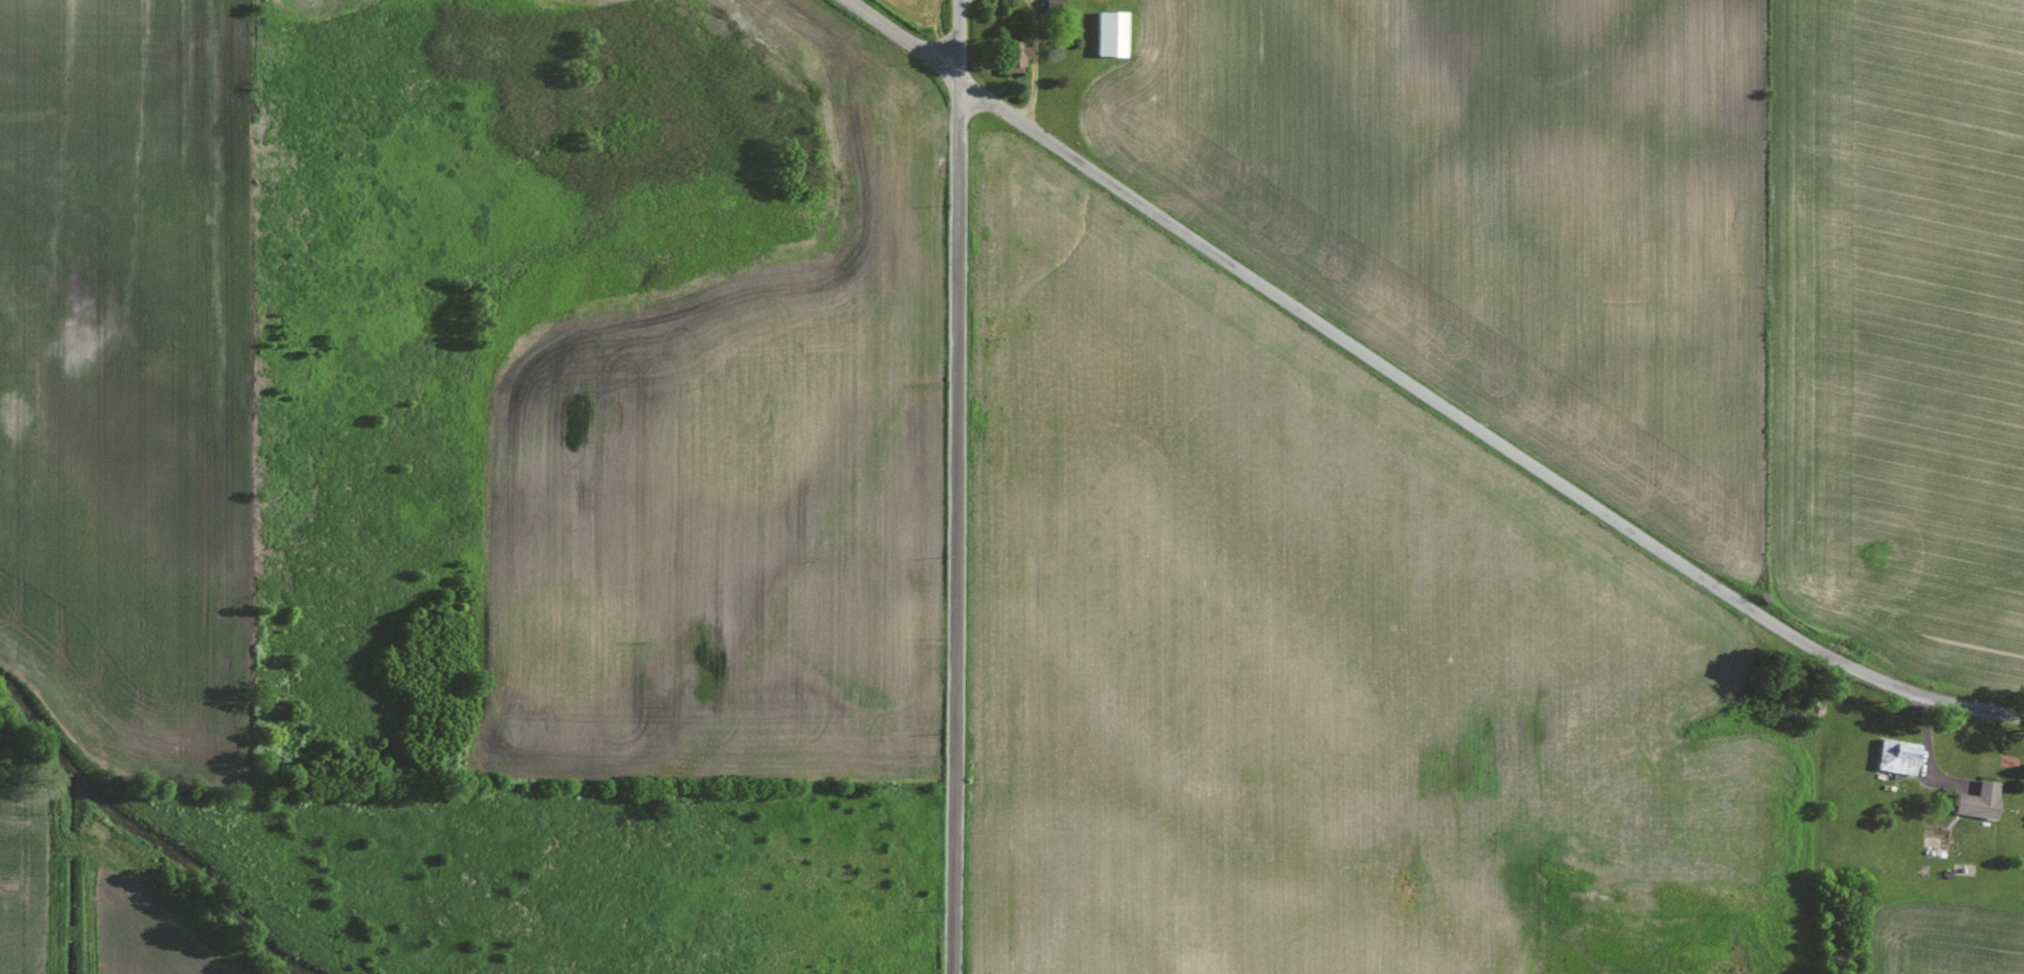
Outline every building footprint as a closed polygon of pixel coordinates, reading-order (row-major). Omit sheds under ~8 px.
[(1131,55),(1131,10),(1101,10),(1101,55),(1131,55)] [(1012,72),(1030,72),(1030,41),(1012,41),(1012,72)]
